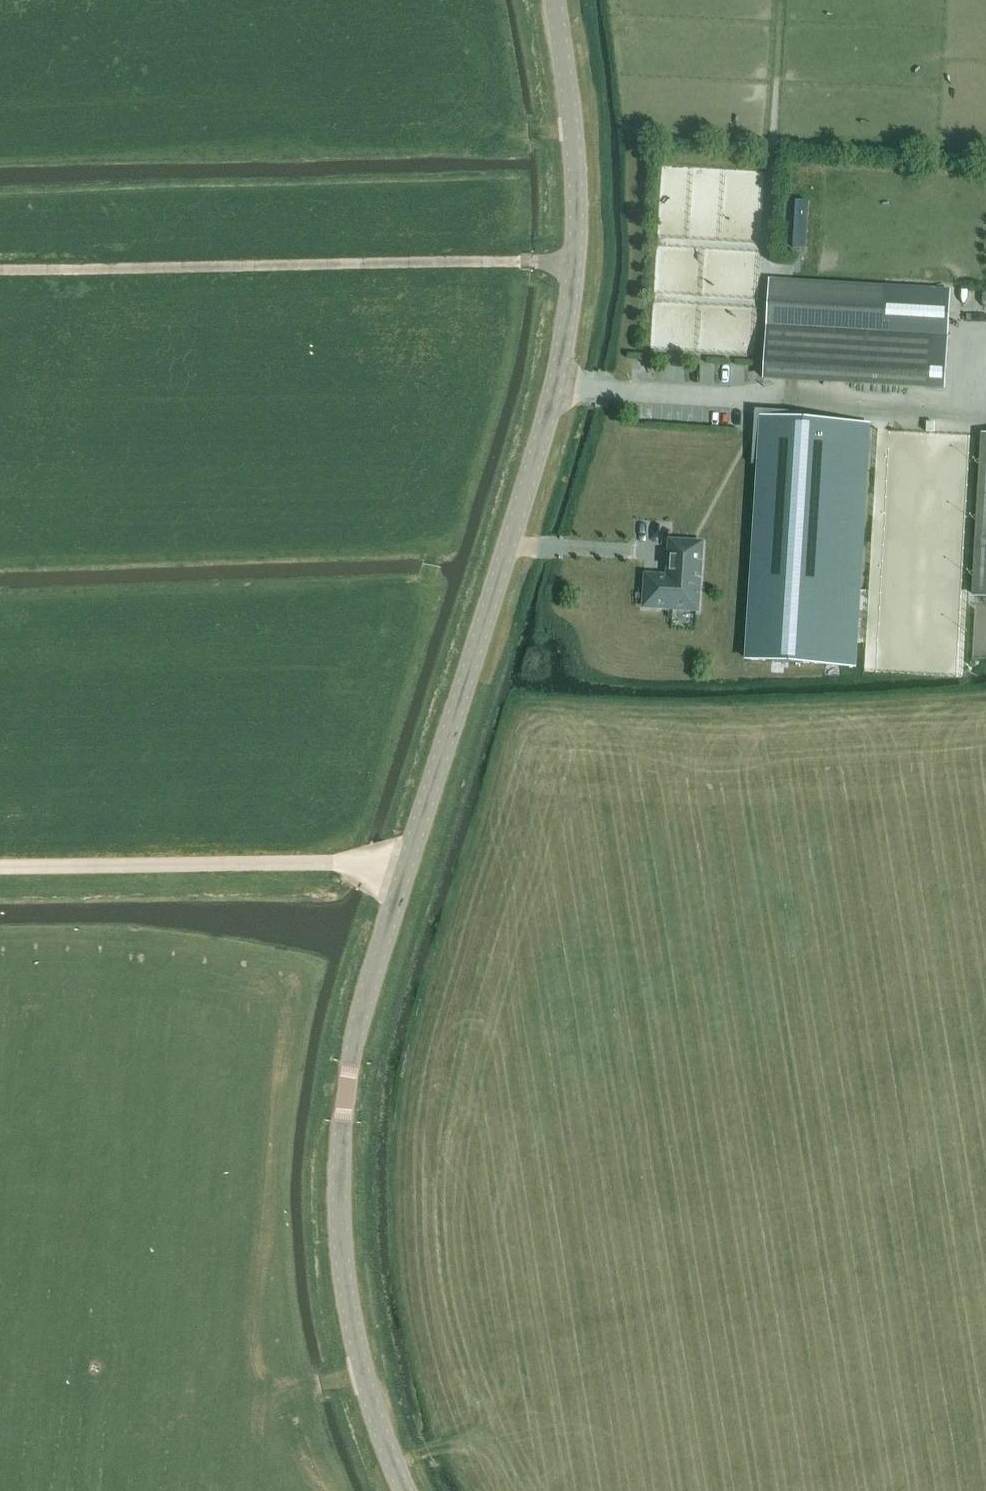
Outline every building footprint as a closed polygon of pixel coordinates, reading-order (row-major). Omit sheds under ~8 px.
[(796,201),(793,248),(806,249),(809,202),(796,201)] [(770,281),(767,329),(764,378),(944,388),(950,291),(770,281)] [(762,418),(748,660),(853,667),(868,425),(762,418)] [(975,596),(985,596),(985,435),(984,435),(975,596)] [(647,576),(645,605),(696,609),(700,544),(671,542),(669,578),(647,576)]
